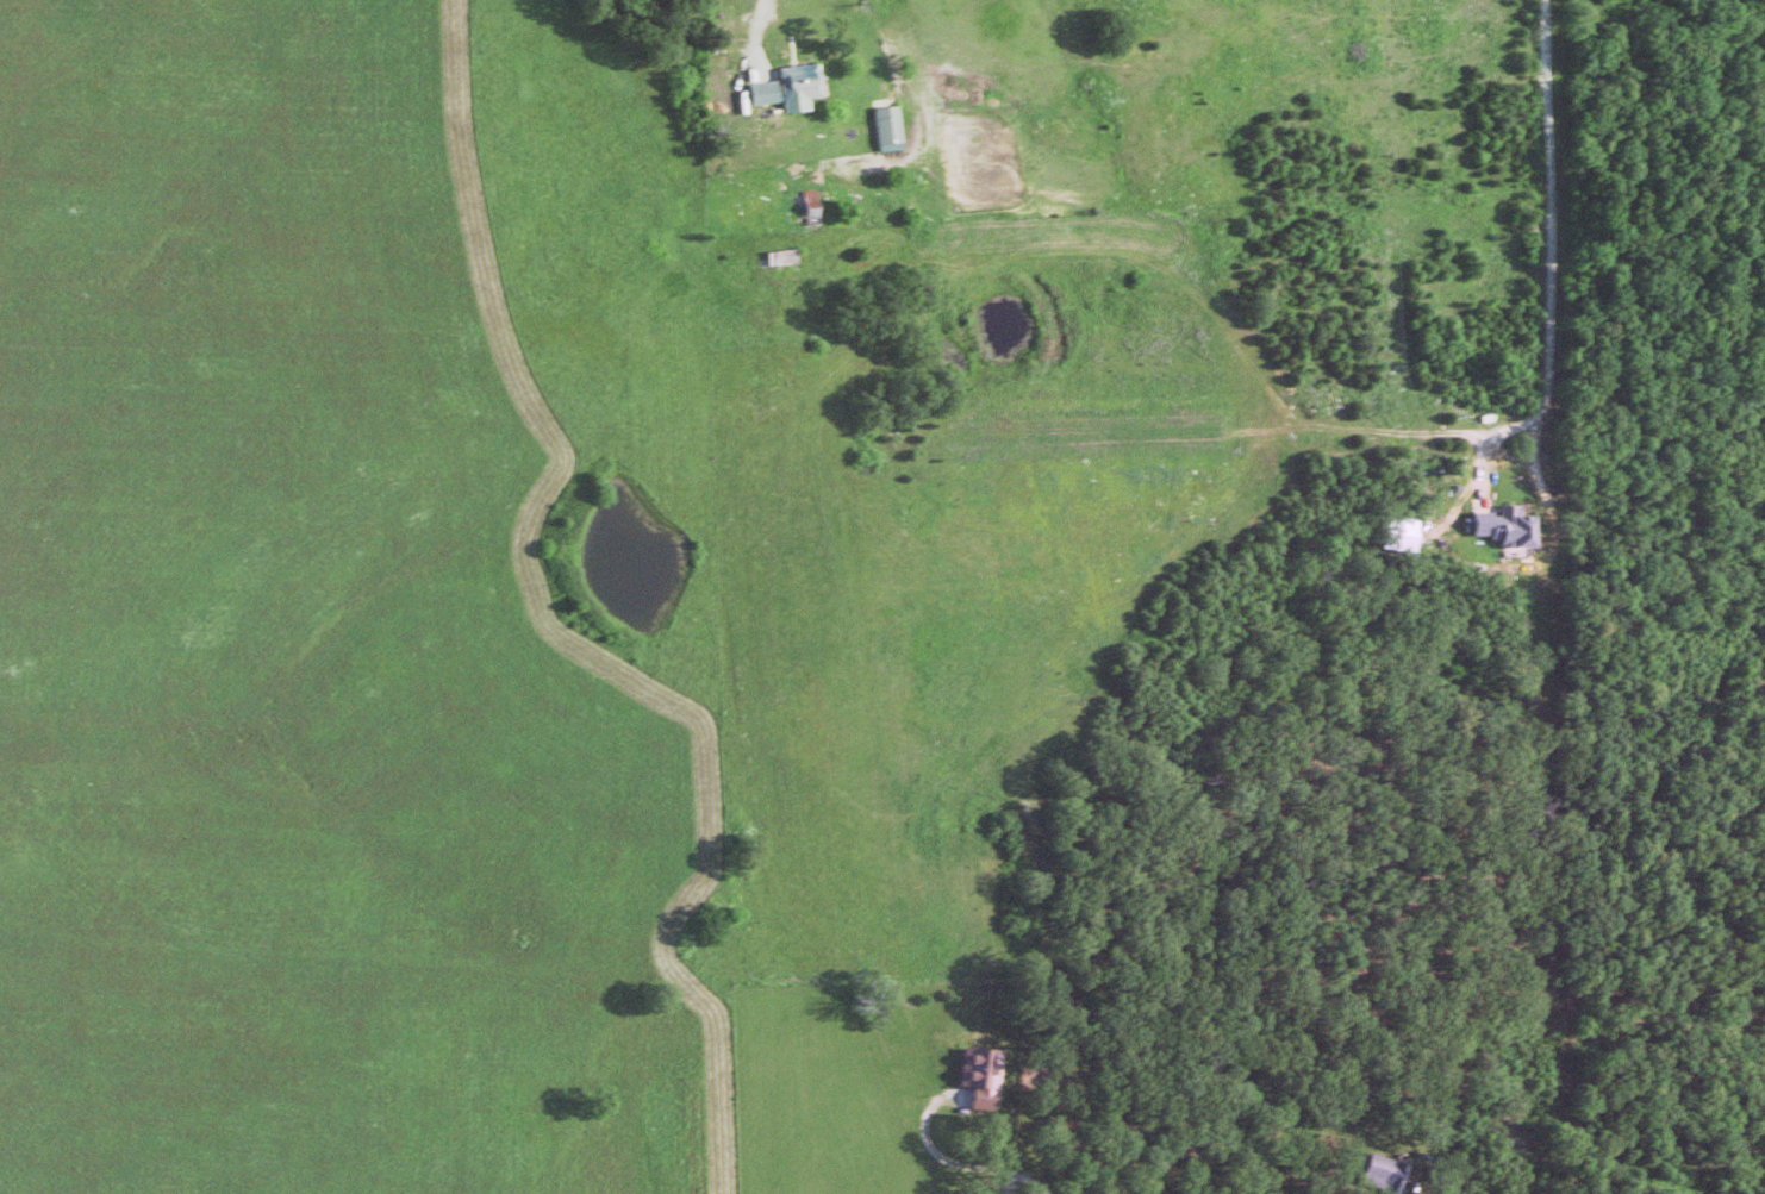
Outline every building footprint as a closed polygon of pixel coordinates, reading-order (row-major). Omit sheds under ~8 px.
[(826,95),(823,61),(784,66),(788,111),(813,108),(812,96),(826,95)] [(757,103),(783,101),(782,80),(755,82),(757,103)] [(879,106),(885,150),(908,147),(902,103),(879,106)] [(1539,545),(1538,514),(1524,514),(1524,503),(1504,504),(1505,514),(1489,514),(1489,521),(1478,522),(1479,536),(1505,536),(1506,546),(1539,545)] [(1417,553),(1424,520),(1391,514),(1385,547),(1417,553)] [(1007,1050),(967,1046),(964,1084),(977,1086),(975,1108),(1002,1110),(1007,1050)] [(1376,1151),(1365,1181),(1401,1193),(1404,1193),(1414,1164),(1376,1151)]
